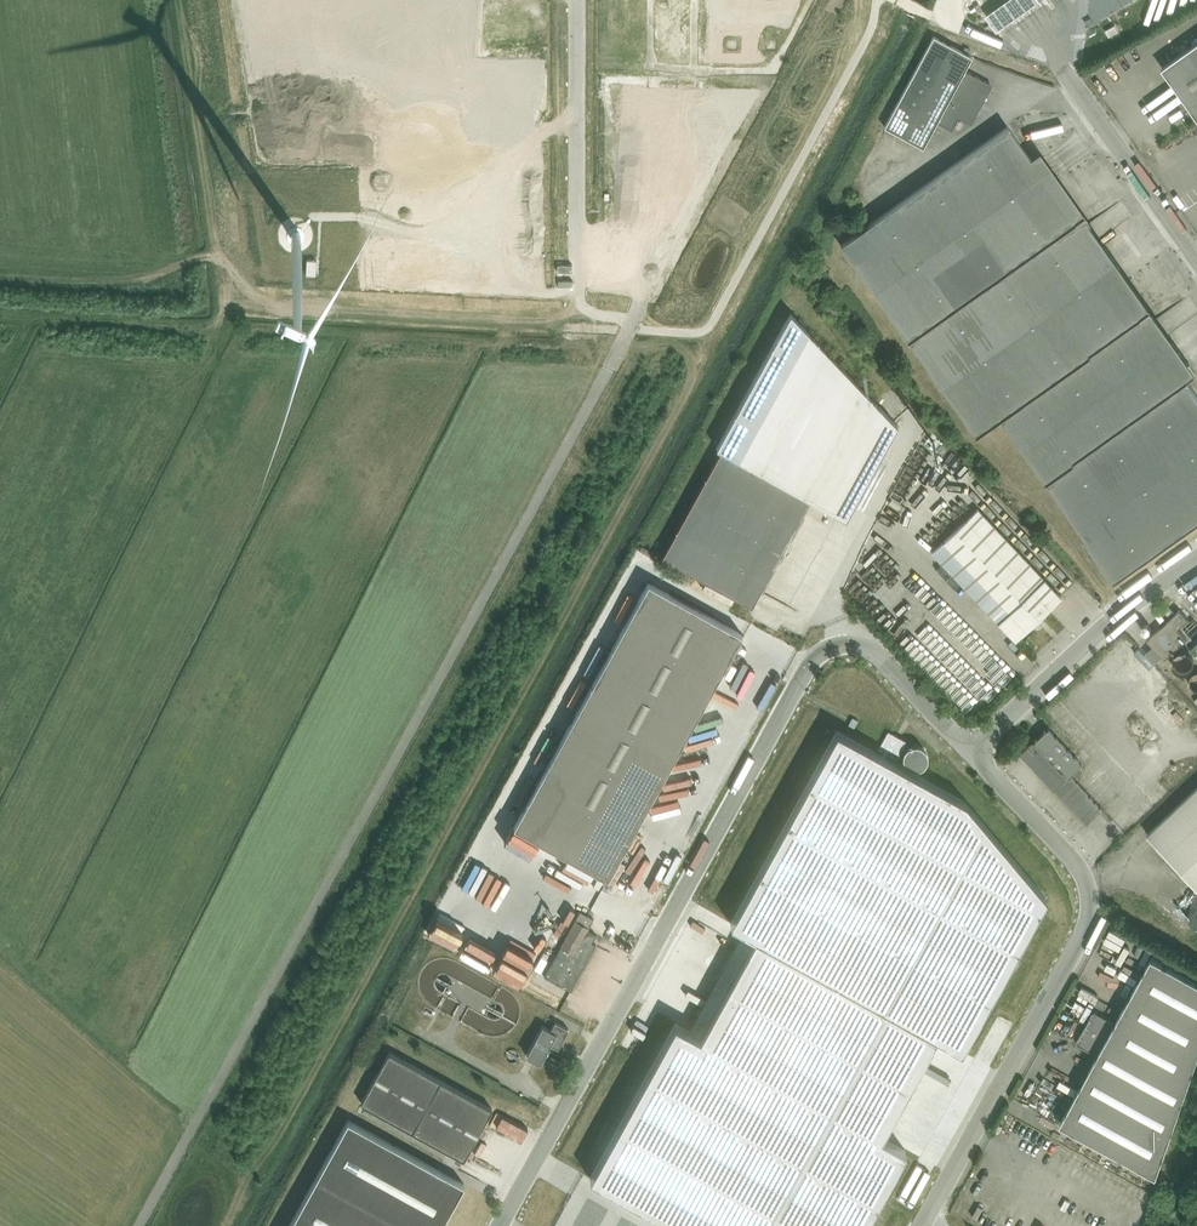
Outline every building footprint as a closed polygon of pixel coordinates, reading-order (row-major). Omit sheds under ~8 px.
[(983,15),(994,31),(1039,0),(1005,0),(983,15)] [(976,55),(937,34),(887,123),(926,144),(939,121),(953,128),(960,115),(972,122),(994,83),(968,69),(976,55)] [(1172,34),(1156,44),(1159,49),(1175,40),(1172,34)] [(1168,67),(1196,106),(1196,46),(1168,67)] [(1023,117),(845,243),(980,433),(1001,418),(1158,307),(1023,117)] [(290,234),(290,235),(290,236),(290,237),(291,238),(292,239),(292,240),(293,240),(294,241),(295,241),(296,241),(297,240),(298,240),(299,239),(300,239),(300,238),(301,237),(301,236),(301,235),(301,234),(301,233),(300,232),(300,231),(299,231),(298,230),(297,230),(296,230),(295,230),(294,230),(293,230),(292,231),(291,232),(290,233),(290,234)] [(306,274),(316,274),(316,260),(307,259),(306,274)] [(1158,307),(1001,418),(1117,581),(1196,524),(1196,384),(1193,379),(1196,376),(1196,363),(1158,307)] [(852,515),(903,424),(797,312),(721,445),(726,448),(665,557),(756,604),(815,495),(852,515)] [(1062,598),(979,508),(932,551),(1015,641),(1062,598)] [(749,633),(655,581),(519,825),(612,877),(749,633)] [(1149,637),(1165,657),(1188,638),(1179,628),(1190,619),(1182,610),(1149,637)] [(769,648),(762,659),(769,664),(776,653),(769,648)] [(1194,665),(1195,661),(1195,658),(1195,656),(1194,654),(1192,652),(1188,650),(1184,649),(1181,650),(1179,651),(1176,653),(1174,657),(1173,661),(1174,665),(1177,669),(1178,670),(1181,671),(1184,672),(1188,671),(1190,670),(1192,669),(1194,665)] [(1047,714),(1057,725),(1068,715),(1058,704),(1047,714)] [(1065,719),(1058,728),(1068,737),(1075,728),(1065,719)] [(907,1150),(881,1136),(936,1036),(960,1049),(1045,895),(963,800),(836,730),(731,920),(759,935),(700,1042),(676,1029),(595,1175),(688,1225),(865,1225),(907,1150)] [(1048,730),(1021,755),(1085,823),(1101,808),(1069,775),(1080,764),(1048,730)] [(1148,834),(1196,886),(1196,788),(1148,834)] [(1179,905),(1196,925),(1196,888),(1179,905)] [(545,975),(573,991),(604,936),(576,920),(545,975)] [(1076,1040),(1098,1052),(1061,1121),(1157,1173),(1196,1059),(1196,979),(1153,955),(1117,1021),(1094,1008),(1076,1040)] [(1126,993),(1128,988),(1115,984),(1114,989),(1126,993)] [(560,1048),(570,1028),(557,1021),(553,1029),(544,1025),(530,1055),(545,1062),(553,1045),(560,1048)] [(367,1101),(472,1155),(500,1103),(394,1048),(367,1101)] [(354,1117),(295,1225),(444,1225),(469,1180),(354,1117)]
